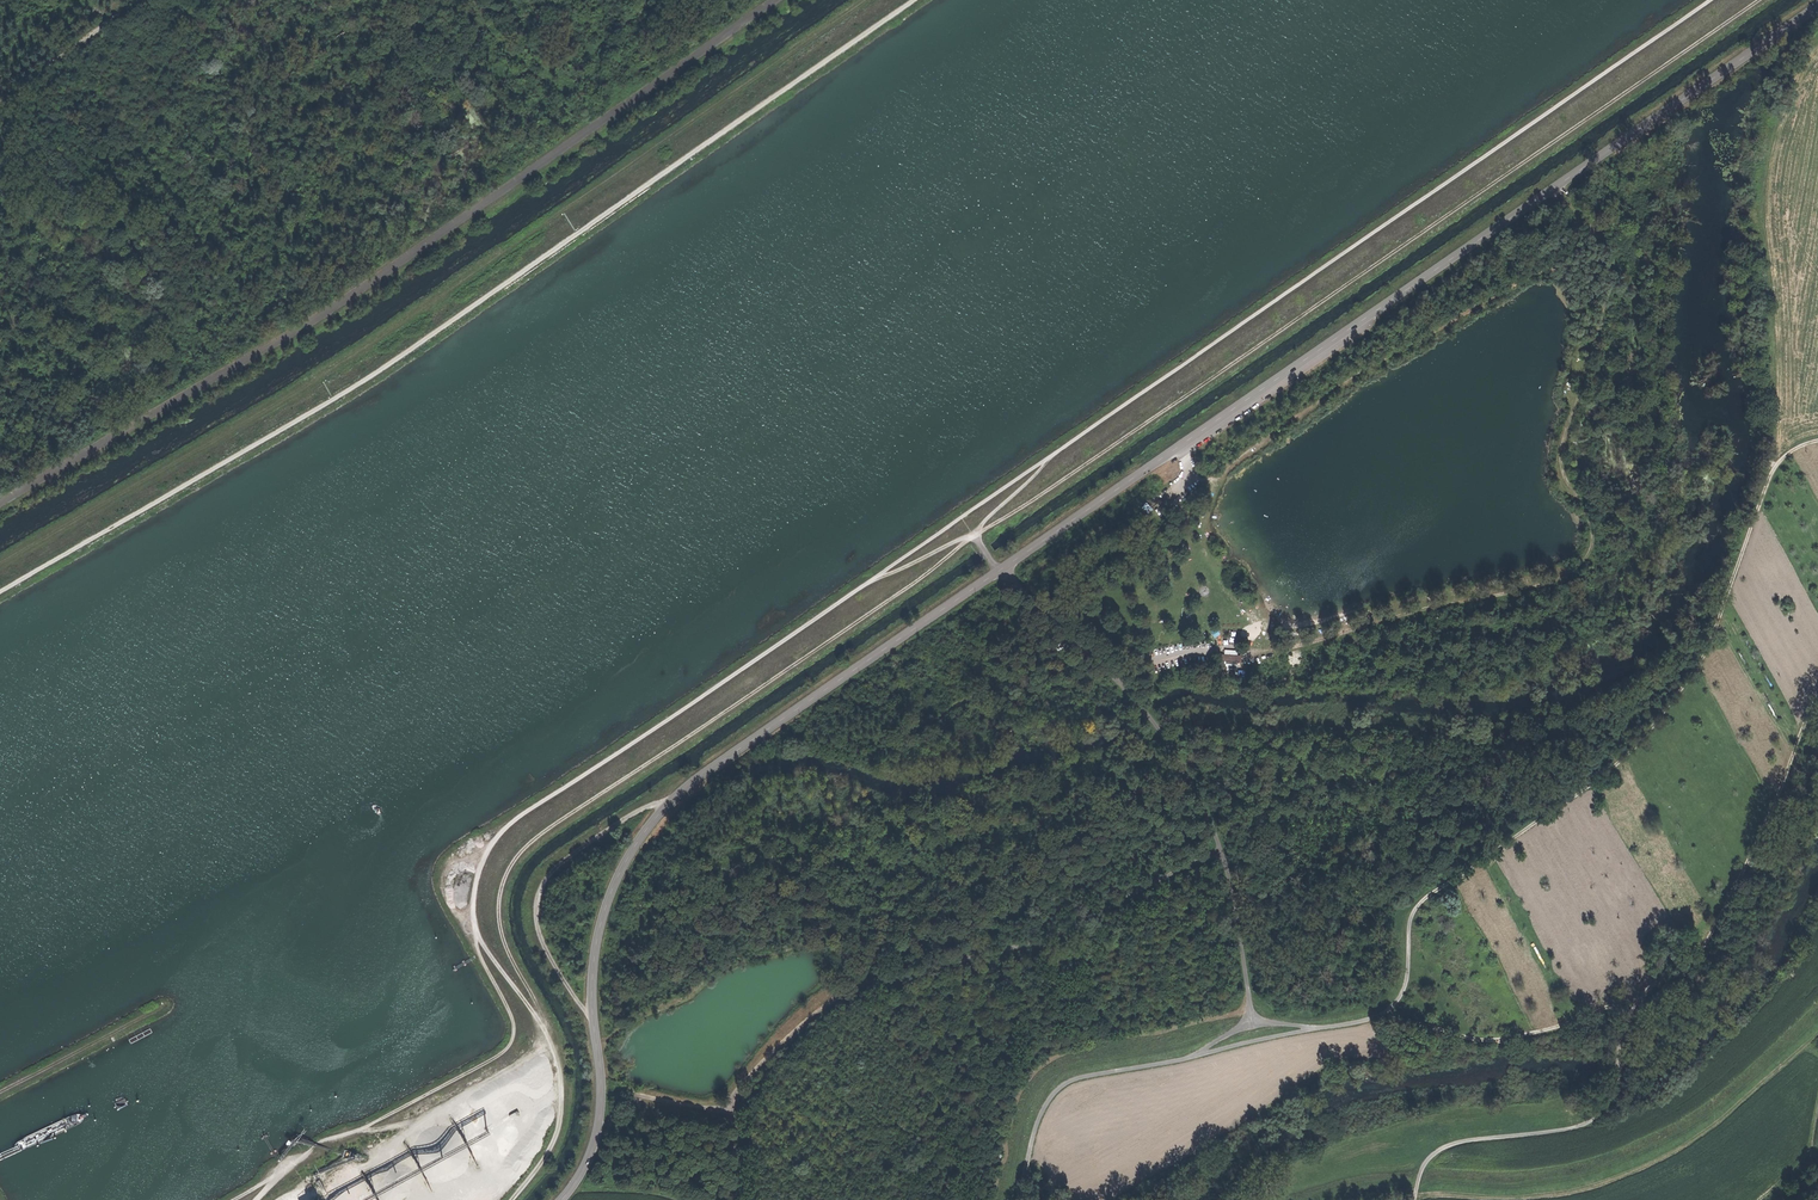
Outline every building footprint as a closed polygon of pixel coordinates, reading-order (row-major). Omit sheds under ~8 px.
[(1268,398),(1282,389),(1281,386),(1266,394),(1268,398)] [(1215,628),(1210,632),(1215,637),(1220,633),(1215,628)] [(1241,657),(1219,655),(1219,662),(1225,662),(1225,667),(1236,668),(1237,663),(1240,663),(1241,657)] [(1225,662),(1219,662),(1218,674),(1236,676),(1236,670),(1236,668),(1225,667),(1225,662)] [(1245,671),(1236,670),(1236,676),(1235,682),(1244,683),(1245,671)]
